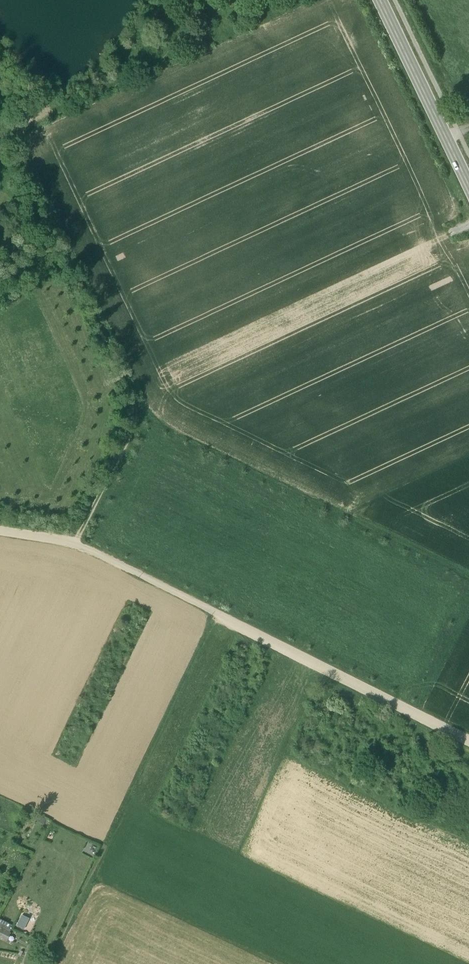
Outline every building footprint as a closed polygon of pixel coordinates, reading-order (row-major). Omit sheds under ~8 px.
[(0,923),(0,938),(6,941),(11,933),(9,933),(11,929),(0,923)]
